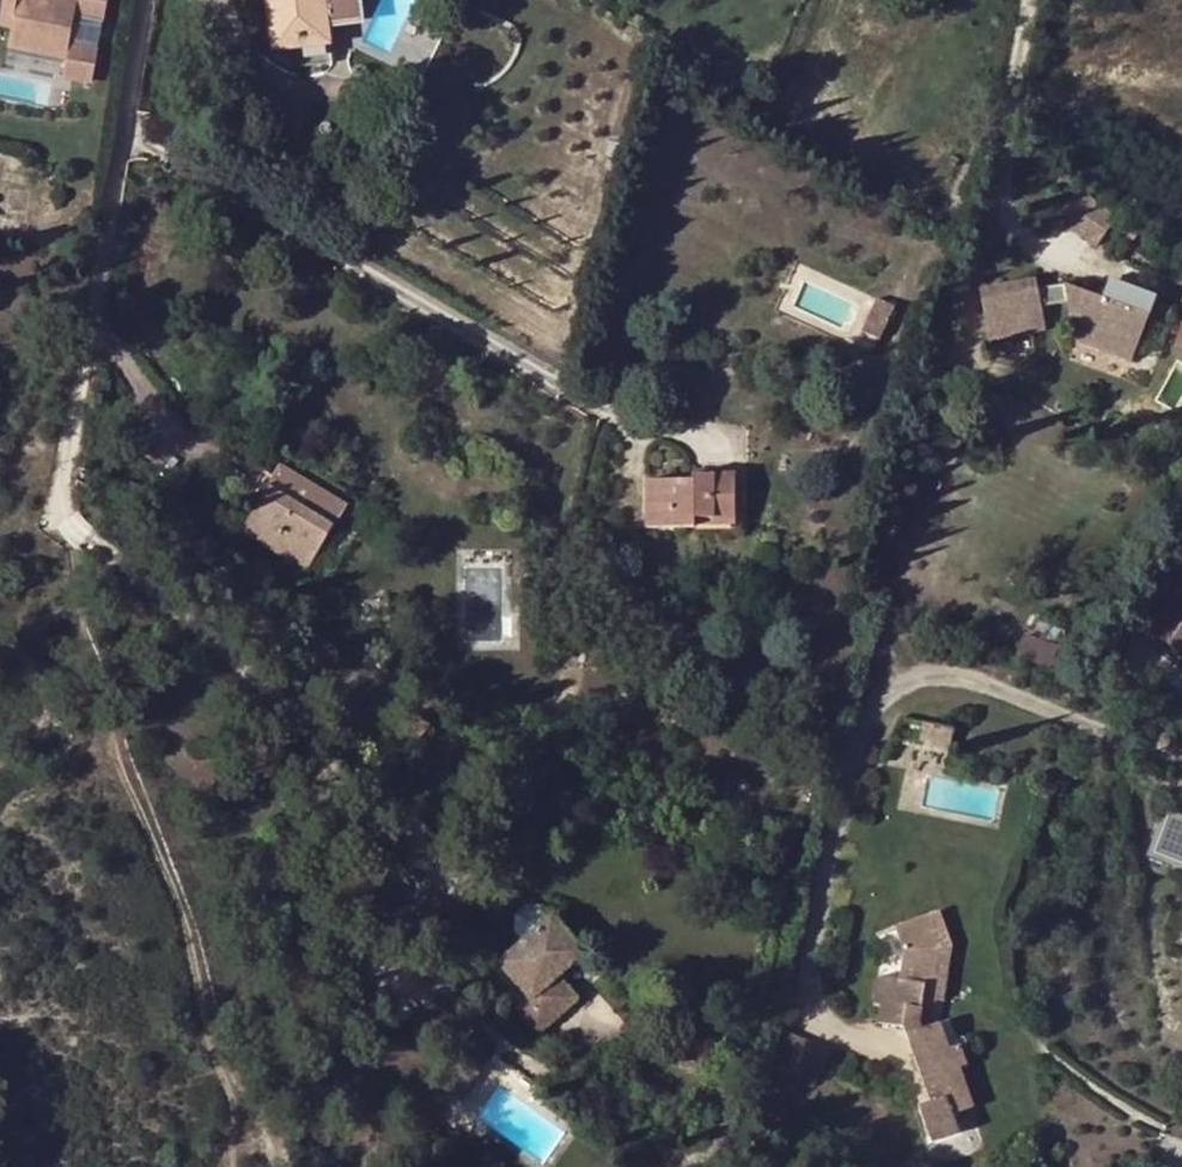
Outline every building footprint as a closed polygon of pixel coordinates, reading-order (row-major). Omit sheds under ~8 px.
[(7,25),(4,46),(63,55),(60,77),(92,81),(103,0),(0,0),(0,24),(7,25)] [(270,46),(296,44),(299,63),(329,60),(325,22),(336,21),(333,0),(330,0),(322,1),(322,0),(265,0),(270,46)] [(336,21),(355,18),(353,0),(333,0),(336,21)] [(435,0),(429,0),(427,4),(431,6),(429,8),(437,12),(442,3),(435,0)] [(1091,243),(1112,215),(1078,189),(1056,218),(1091,243)] [(1039,307),(1036,287),(1034,279),(977,288),(985,340),(1042,330),(1039,307)] [(1102,297),(1062,284),(1066,302),(1072,339),(1129,359),(1151,298),(1108,283),(1102,297)] [(1066,302),(1062,284),(1036,287),(1039,307),(1066,302)] [(876,297),(861,332),(880,340),(895,306),(876,297)] [(692,516),(734,516),(733,475),(691,474),(691,480),(646,480),(646,528),(692,528),(692,516)] [(240,530),(285,557),(306,569),(337,518),(272,478),(240,530)] [(739,516),(734,516),(692,516),(692,528),(692,532),(739,532),(739,516)] [(306,569),(285,557),(278,568),(300,580),(306,569)] [(1176,593),(1152,633),(1181,652),(1181,584),(1176,593)] [(1045,626),(1040,639),(1056,644),(1061,632),(1045,626)] [(1024,633),(1015,657),(1050,669),(1059,645),(1056,644),(1040,639),(1024,633)] [(622,684),(615,698),(631,706),(638,693),(622,684)] [(937,911),(926,915),(936,948),(932,975),(946,977),(950,944),(937,911)] [(486,972),(536,1031),(575,996),(556,974),(562,969),(582,951),(551,914),(486,972)] [(936,948),(926,915),(894,927),(902,952),(898,979),(877,977),(872,1004),(879,1005),(877,1023),(899,1026),(928,1104),(917,1107),(930,1142),(956,1132),(951,1115),(971,1107),(959,1068),(966,1066),(949,1018),(921,1028),(919,1019),(922,998),(934,1000),(942,1001),(946,977),(932,975),(936,948)] [(556,974),(575,996),(581,991),(562,969),(556,974)] [(922,998),(919,1019),(931,1021),(934,1000),(922,998)] [(785,1072),(799,1040),(785,1034),(772,1066),(785,1072)] [(825,1051),(799,1040),(785,1072),(783,1075),(811,1087),(825,1051)]
